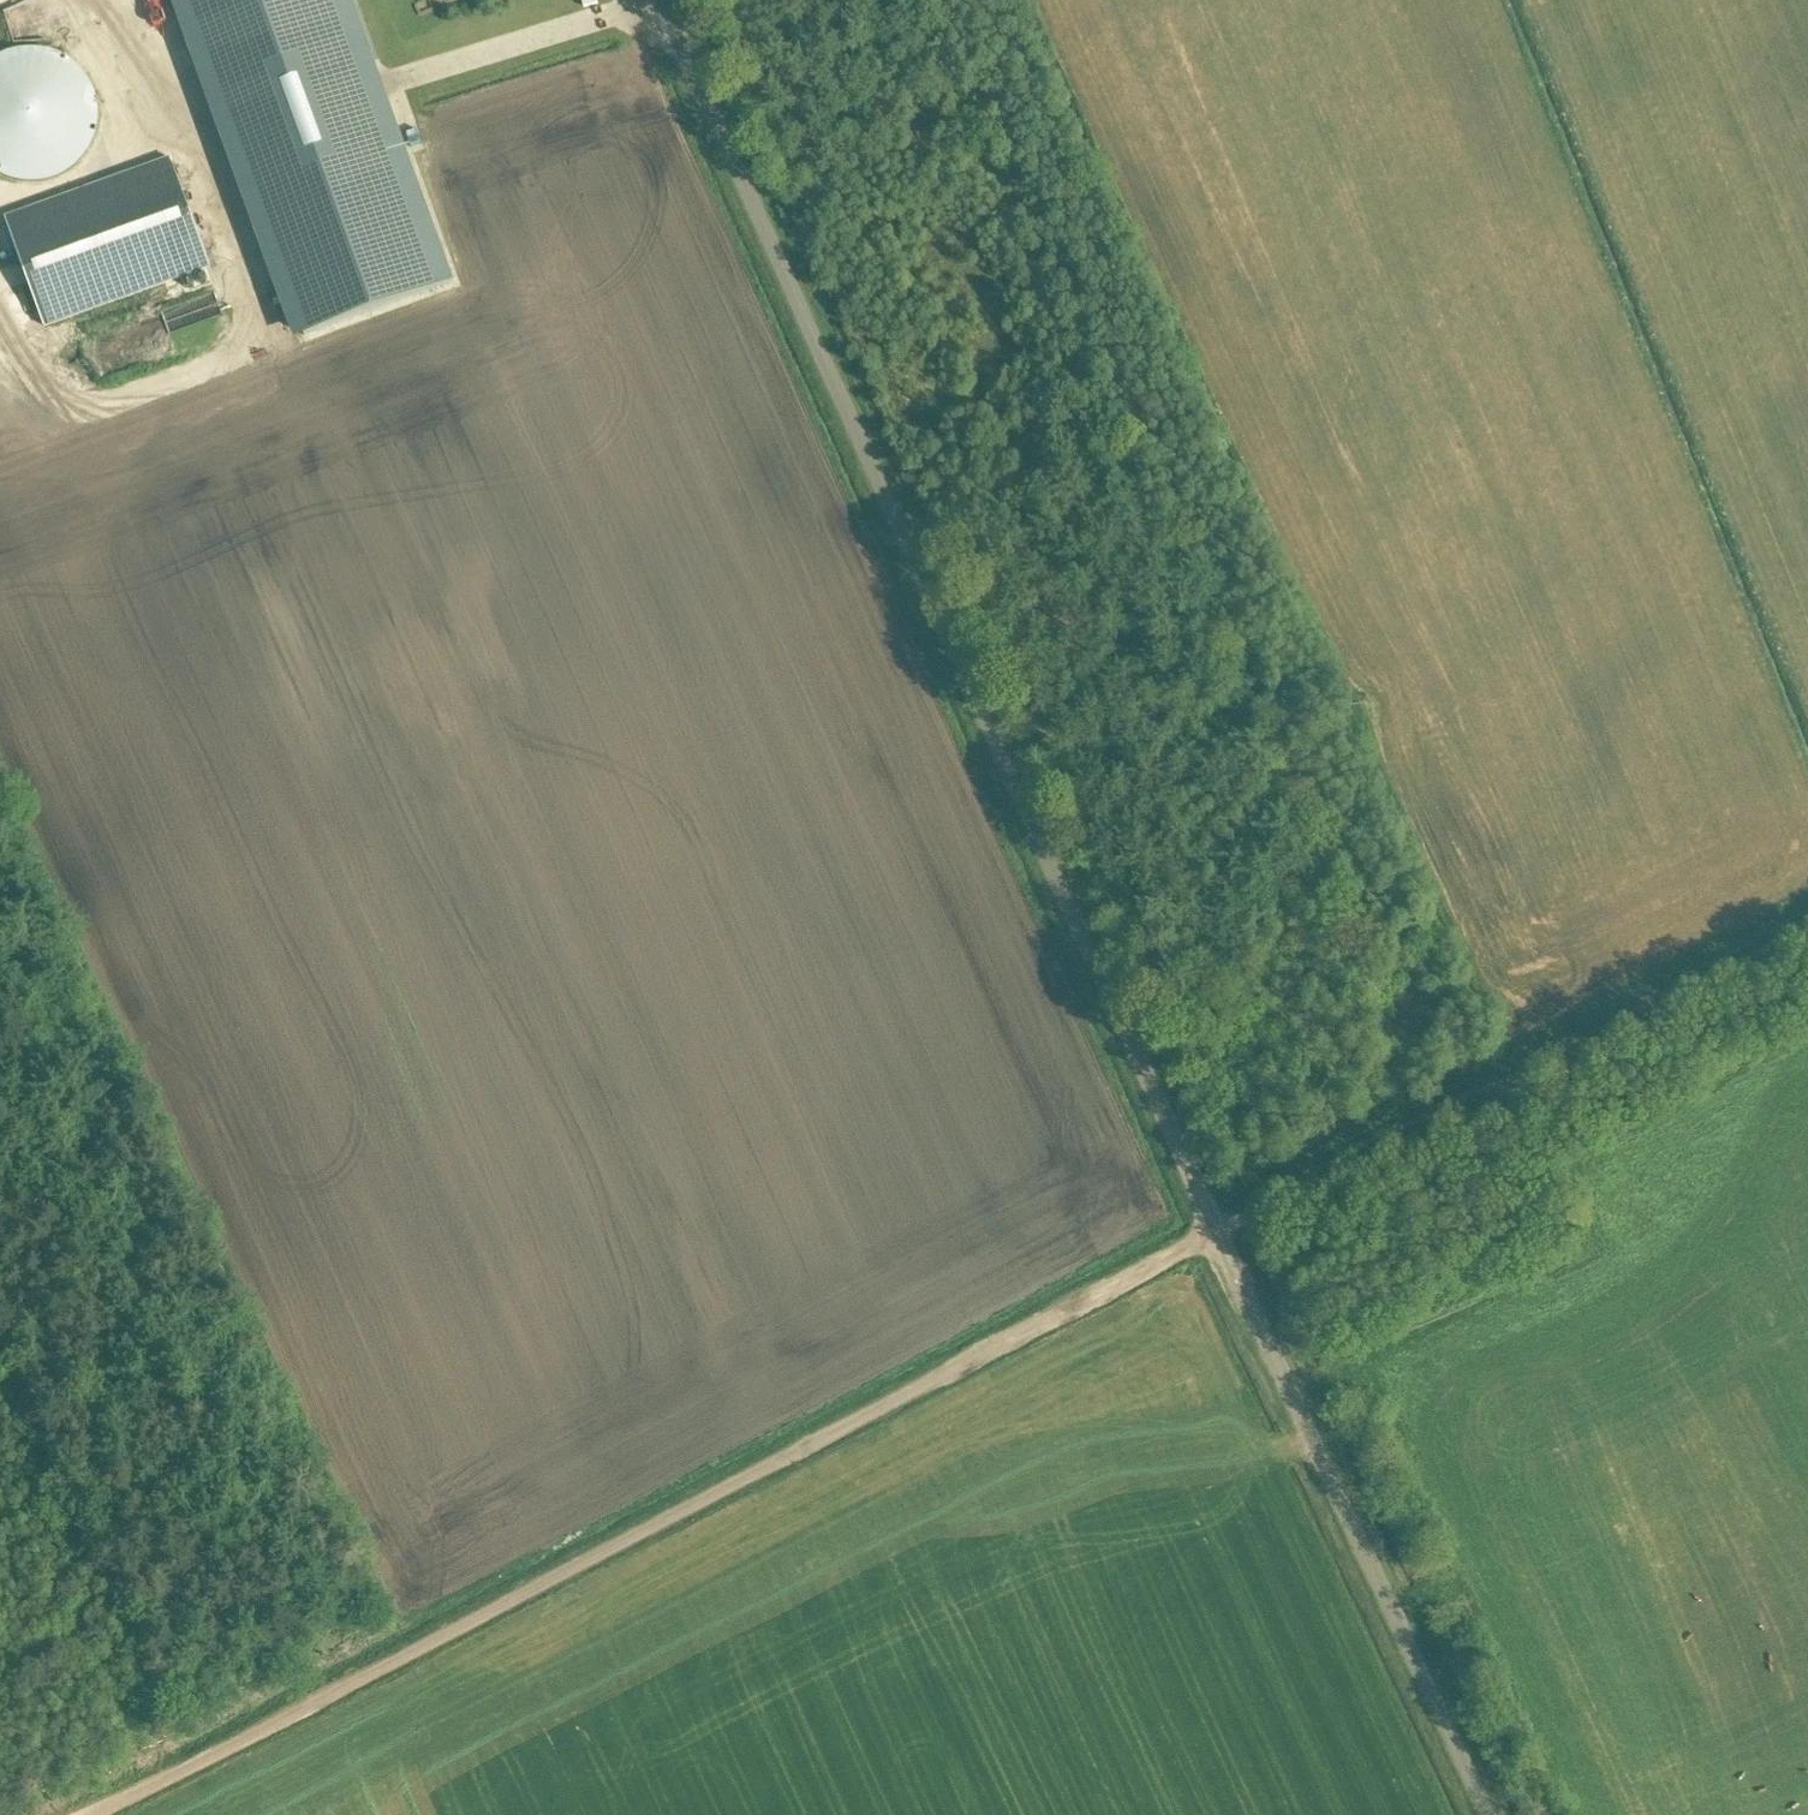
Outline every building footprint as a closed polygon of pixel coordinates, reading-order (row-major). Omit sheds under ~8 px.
[(296,340),(454,283),(352,0),(173,0),(296,340)] [(51,52),(29,49),(7,54),(0,58),(0,175),(1,176),(22,183),(44,182),(65,174),(82,160),(93,141),(98,119),(96,97),(86,78),(70,62),(51,52)] [(171,158),(5,218),(45,329),(211,269),(171,158)] [(1529,1240),(1537,1236),(1531,1223),(1509,1234),(1516,1246),(1529,1240)]
